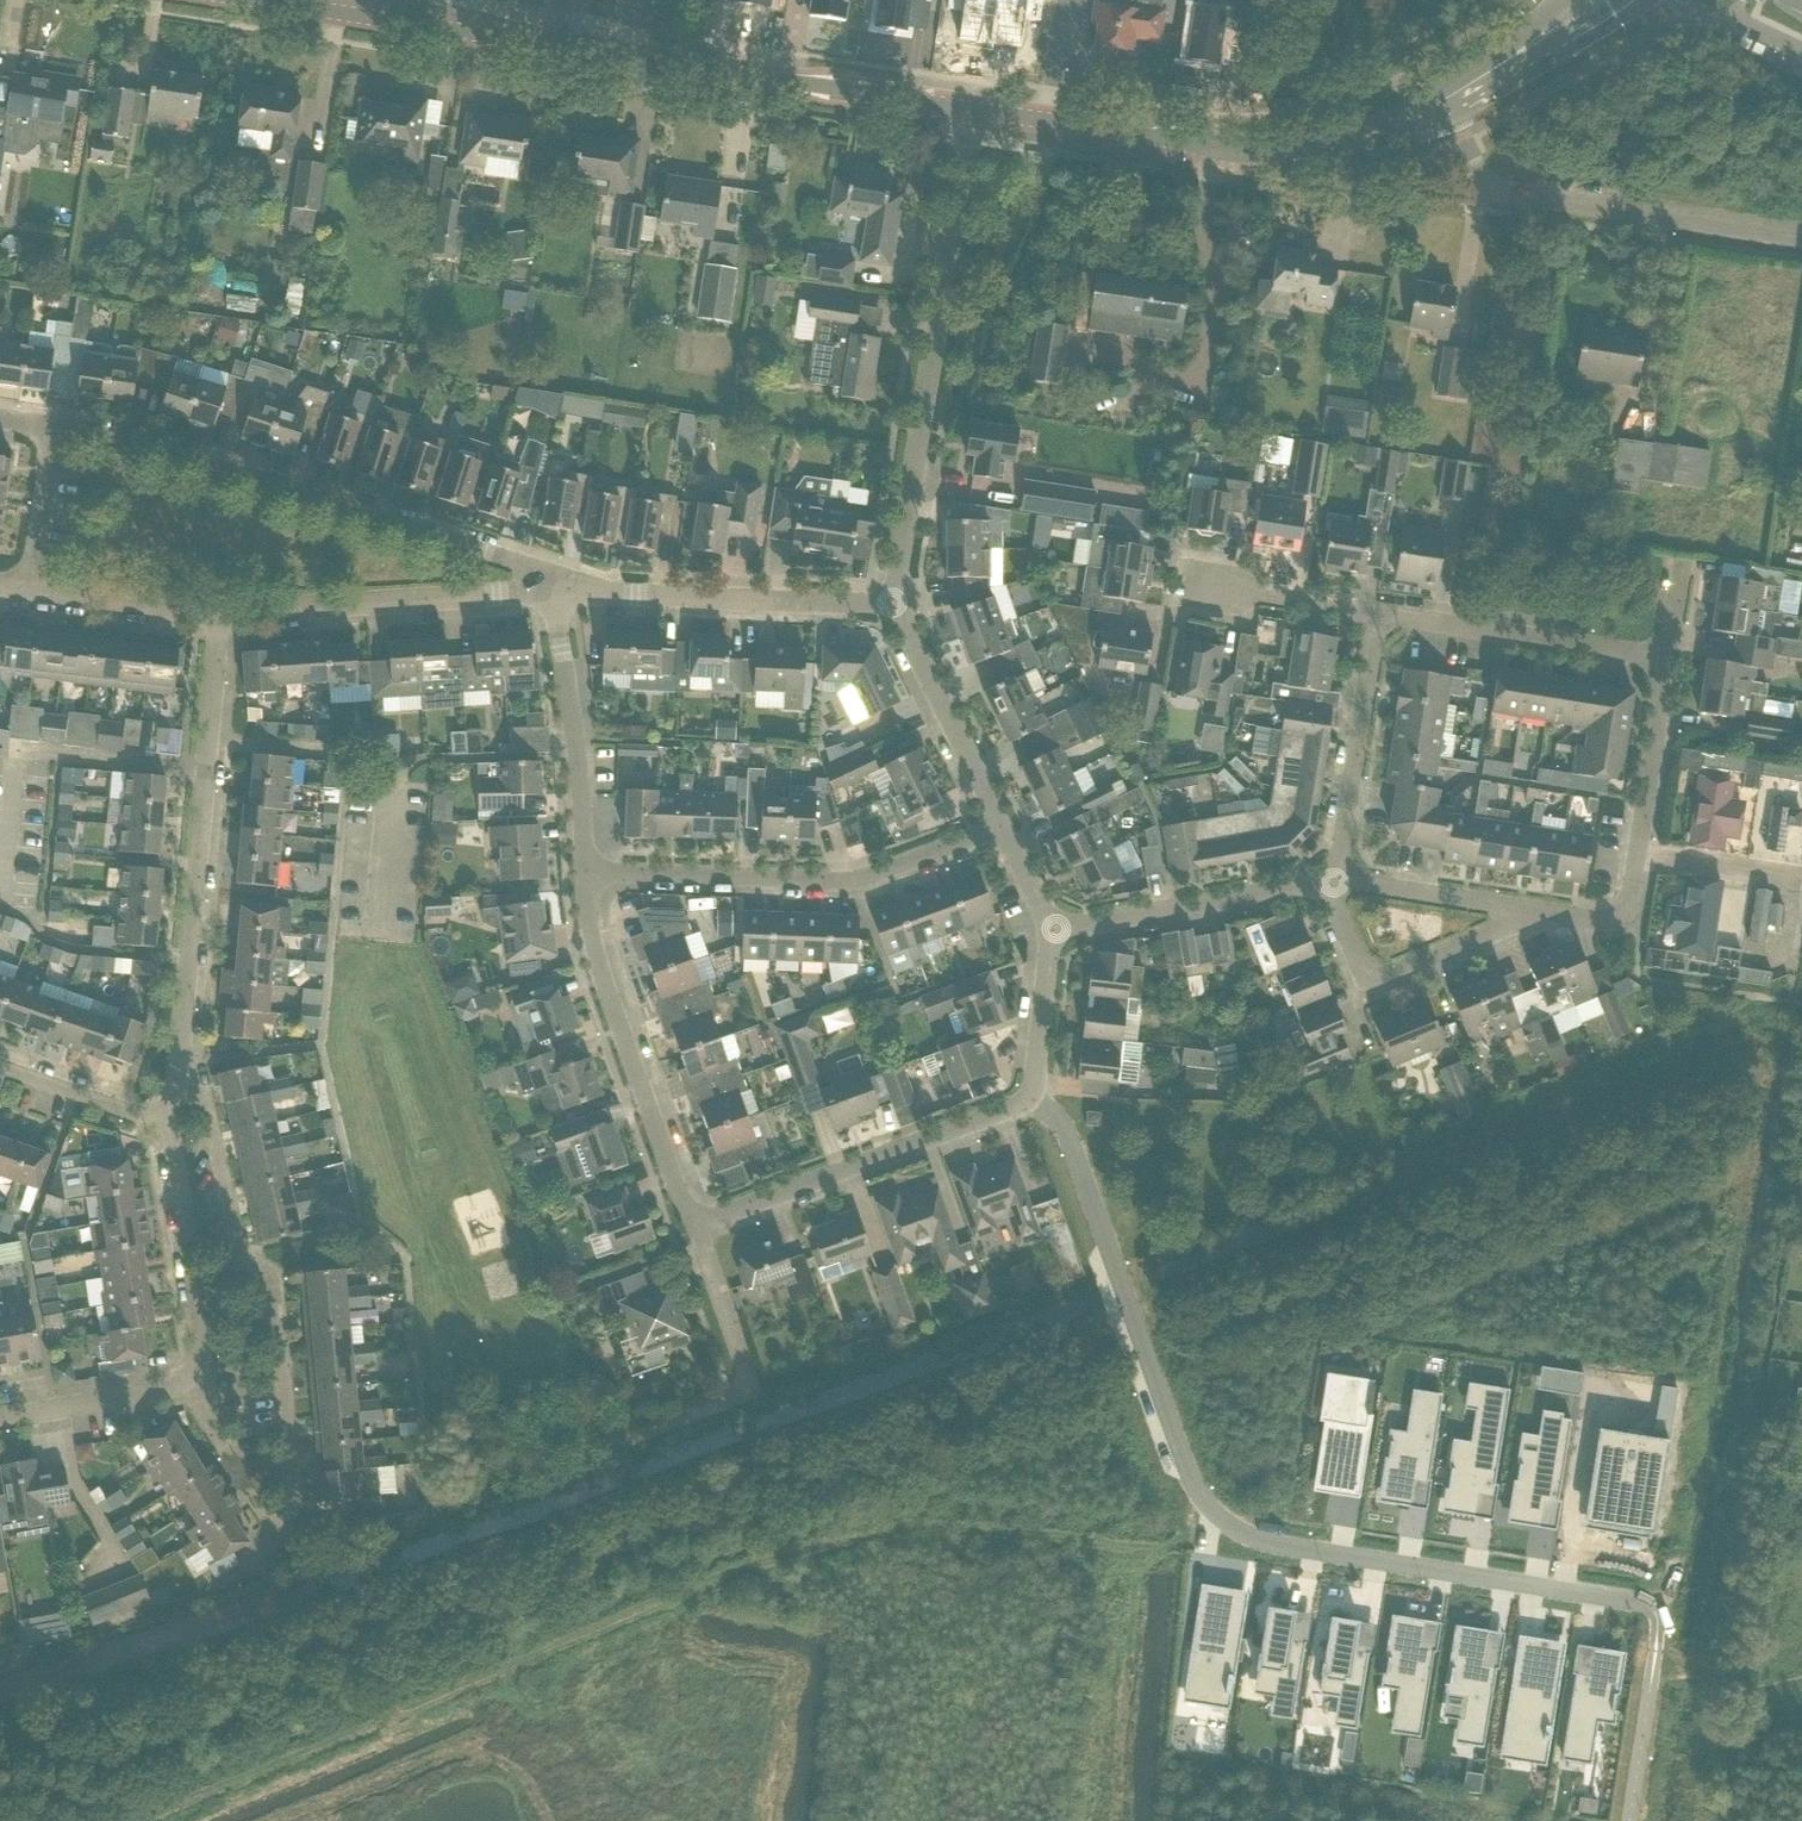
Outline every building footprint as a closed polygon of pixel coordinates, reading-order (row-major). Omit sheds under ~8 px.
[(809,16),(845,21),(848,0),(812,0),(809,16)] [(875,27),(907,32),(912,0),(879,0),(875,27)] [(946,10),(961,12),(958,40),(989,45),(995,0),(947,0),(946,10)] [(989,45),(1021,49),(1025,21),(1040,23),(1044,0),(995,0),(989,45)] [(1132,51),(1134,39),(1160,43),(1165,9),(1106,0),(1095,0),(1092,23),(1098,24),(1095,45),(1132,51)] [(1186,59),(1219,63),(1224,27),(1249,31),(1254,0),(1233,0),(1232,13),(1194,7),(1186,59)] [(147,121),(178,125),(179,117),(197,120),(203,78),(154,71),(150,95),(151,95),(147,121)] [(3,152),(25,155),(37,147),(37,141),(39,129),(63,133),(65,118),(60,117),(62,110),(73,112),(74,103),(78,80),(41,74),(40,82),(34,81),(35,79),(15,76),(11,99),(4,142),(0,142),(0,171),(3,152)] [(271,151),(270,158),(290,161),(294,137),(300,98),(273,94),(273,89),(244,85),(235,146),(271,151)] [(115,144),(113,144),(114,137),(126,139),(134,92),(110,88),(102,143),(92,141),(89,161),(112,164),(115,144)] [(425,123),(423,123),(427,102),(403,98),(402,108),(361,102),(355,141),(362,142),(362,143),(404,150),(402,161),(419,163),(425,123)] [(460,163),(485,167),(487,156),(521,162),(523,146),(526,147),(531,119),(505,115),(504,120),(467,114),(460,163)] [(608,191),(631,195),(635,164),(639,141),(616,137),(615,145),(607,144),(608,141),(578,136),(574,159),(578,159),(576,175),(610,180),(608,191)] [(294,208),(317,211),(324,164),(302,161),(294,208)] [(893,251),(900,211),(897,210),(899,198),(887,196),(891,175),(870,172),(871,167),(857,165),(856,169),(851,168),(849,180),(835,178),(831,202),(829,212),(845,215),(846,208),(868,211),(860,262),(891,267),(893,251)] [(428,171),(426,186),(440,188),(442,174),(428,171)] [(692,237),(711,240),(719,186),(699,183),(698,188),(667,184),(661,222),(693,227),(692,237)] [(436,255),(453,257),(457,234),(454,234),(460,197),(445,195),(436,255)] [(615,249),(637,253),(645,206),(623,203),(615,249)] [(1256,310),(1287,315),(1291,294),(1307,296),(1305,304),(1331,308),(1337,270),(1319,267),(1321,255),(1278,249),(1273,281),(1260,280),(1256,310)] [(850,286),(854,261),(822,256),(818,281),(850,286)] [(708,264),(700,318),(726,322),(735,268),(708,264)] [(1095,275),(1087,330),(1180,343),(1188,288),(1095,275)] [(756,276),(754,291),(772,294),(774,279),(756,276)] [(1431,339),(1447,341),(1455,289),(1416,283),(1409,328),(1431,332),(1431,339)] [(77,395),(105,399),(112,350),(112,345),(85,342),(93,298),(78,295),(74,324),(73,324),(66,369),(80,372),(77,395)] [(808,316),(816,318),(808,369),(812,370),(810,383),(843,389),(841,397),(869,401),(879,339),(852,334),(854,323),(857,324),(860,304),(811,296),(808,316)] [(52,367),(66,369),(73,324),(57,322),(47,320),(45,334),(29,332),(27,347),(21,387),(48,391),(52,367)] [(1030,380),(1058,384),(1066,327),(1038,322),(1030,380)] [(1577,377),(1636,386),(1644,333),(1623,330),(1622,335),(1584,329),(1577,377)] [(21,387),(27,347),(0,344),(0,384),(21,387)] [(136,380),(152,384),(159,354),(140,348),(139,355),(136,350),(134,348),(130,347),(122,345),(117,347),(112,350),(105,399),(132,403),(136,380)] [(1436,395),(1456,399),(1473,401),(1480,351),(1463,348),(1462,352),(1442,349),(1436,395)] [(161,411),(187,419),(188,419),(200,382),(204,368),(178,359),(159,354),(152,384),(168,388),(161,411)] [(221,405),(235,410),(244,380),(245,380),(250,364),(236,360),(231,376),(204,368),(200,382),(188,419),(187,419),(186,421),(213,430),(221,405)] [(1400,383),(1402,362),(1384,360),(1382,381),(1400,383)] [(241,439),(268,447),(280,407),(282,408),(285,391),(267,385),(270,371),(250,364),(245,380),(244,380),(235,410),(249,414),(241,439)] [(509,385),(493,383),(492,395),(507,397),(509,385)] [(280,407),(268,447),(294,456),(302,431),(316,435),(323,413),(330,393),(307,386),(288,409),(282,408),(280,407)] [(533,409),(538,391),(518,388),(513,406),(533,409)] [(564,396),(560,414),(582,418),(585,400),(564,396)] [(1335,419),(1333,435),(1363,439),(1365,423),(1368,403),(1327,397),(1324,418),(1335,419)] [(606,405),(603,423),(624,427),(627,409),(606,405)] [(352,446),(364,450),(365,450),(372,427),(373,428),(376,419),(351,411),(348,420),(331,415),(317,460),(344,469),(352,446)] [(677,412),(676,449),(694,450),(695,412),(677,412)] [(392,458),(405,462),(405,463),(412,440),(413,440),(416,431),(414,431),(418,417),(405,413),(401,426),(391,423),(388,432),(373,428),(372,427),(365,450),(364,450),(357,473),(384,482),(392,458)] [(971,423),(966,456),(976,458),(973,476),(1001,481),(1004,462),(1013,463),(1018,430),(971,423)] [(453,453),(456,444),(431,436),(416,431),(413,440),(412,440),(405,463),(405,462),(397,486),(425,494),(432,471),(445,475),(446,475),(453,453)] [(472,484),(485,488),(486,488),(496,457),(499,448),(459,436),(456,444),(453,453),(446,475),(445,475),(437,498),(465,507),(472,484)] [(1613,489),(1640,494),(1642,479),(1706,489),(1711,451),(1654,443),(1655,444),(1620,438),(1613,489)] [(486,488),(485,488),(478,511),(505,520),(509,507),(511,507),(512,506),(519,508),(519,510),(528,513),(545,446),(529,440),(521,459),(519,464),(496,457),(486,488)] [(1293,494),(1320,499),(1328,446),(1301,442),(1293,494)] [(11,452),(6,451),(7,444),(0,443),(0,473),(8,474),(11,452)] [(1356,445),(1353,464),(1374,467),(1377,448),(1356,445)] [(1120,448),(1112,480),(1148,488),(1156,457),(1120,448)] [(1375,493),(1392,495),(1399,453),(1382,450),(1375,493)] [(1440,498),(1463,502),(1469,463),(1446,460),(1440,498)] [(575,507),(588,509),(589,509),(591,493),(592,493),(595,476),(569,472),(567,482),(550,479),(543,526),(571,531),(575,507)] [(1187,529),(1222,535),(1226,512),(1246,515),(1251,484),(1188,474),(1185,489),(1193,489),(1187,529)] [(809,548),(821,550),(822,550),(830,497),(832,480),(805,476),(794,491),(774,488),(768,528),(794,532),(792,548),(803,550),(803,552),(808,553),(809,548)] [(1096,492),(1025,482),(1021,510),(1091,521),(1096,492)] [(737,483),(735,493),(702,488),(700,505),(698,504),(692,550),(722,555),(725,534),(753,538),(760,487),(737,483)] [(615,520),(629,522),(630,522),(633,499),(634,500),(635,490),(609,486),(608,495),(592,493),(591,493),(589,509),(588,509),(583,540),(612,545),(615,520)] [(630,522),(629,522),(625,547),(653,551),(657,527),(672,529),(677,497),(651,493),(650,502),(634,500),(633,499),(630,522)] [(822,550),(821,550),(820,558),(850,563),(854,537),(871,540),(870,547),(871,547),(877,509),(846,504),(847,499),(830,497),(822,550)] [(1254,545),(1297,551),(1301,528),(1304,503),(1262,497),(1254,545)] [(947,521),(947,549),(989,549),(1001,549),(1001,532),(1006,533),(1008,526),(1010,511),(971,505),(971,521),(947,521)] [(1367,550),(1371,527),(1350,523),(1351,517),(1327,514),(1324,530),(1329,531),(1327,544),(1323,568),(1363,574),(1367,550)] [(1053,519),(1051,530),(1061,531),(1062,520),(1053,519)] [(1086,565),(1086,566),(1150,576),(1151,570),(1148,570),(1151,548),(1139,546),(1141,532),(1093,524),(1090,541),(1076,538),(1072,563),(1086,565)] [(1439,562),(1444,533),(1404,527),(1399,558),(1395,557),(1393,570),(1397,571),(1396,579),(1436,585),(1439,562)] [(1034,531),(1031,549),(1048,549),(1051,534),(1034,531)] [(952,578),(955,593),(991,587),(989,578),(989,549),(947,549),(947,578),(952,578)] [(1722,563),(1716,604),(1777,614),(1777,613),(1783,573),(1770,571),(1722,563)] [(1150,576),(1086,566),(1080,608),(1120,615),(1122,600),(1143,603),(1146,582),(1149,582),(1150,576)] [(952,611),(962,638),(1002,624),(1002,623),(993,597),(991,587),(955,593),(957,609),(952,611)] [(1740,635),(1737,650),(1773,655),(1775,640),(1763,638),(1766,623),(1780,626),(1782,614),(1777,613),(1777,614),(1716,604),(1711,631),(1740,635)] [(1002,624),(962,638),(971,665),(1012,651),(1008,640),(1016,637),(1010,620),(1002,623),(1002,624)] [(31,677),(37,627),(31,626),(31,632),(3,629),(1,646),(0,645),(0,671),(3,671),(2,673),(31,677)] [(31,677),(60,680),(65,637),(43,634),(43,628),(37,627),(31,677)] [(1098,667),(1146,675),(1148,658),(1152,634),(1104,627),(1103,633),(1098,632),(1095,634),(1093,644),(1095,648),(1100,649),(1098,667)] [(602,673),(631,674),(633,629),(621,628),(621,634),(604,633),(602,673)] [(633,629),(631,674),(630,690),(674,692),(676,650),(660,649),(661,636),(644,635),(644,629),(633,629)] [(475,655),(461,656),(463,693),(489,691),(490,696),(506,695),(506,692),(501,630),(490,631),(490,637),(474,638),(475,655)] [(513,630),(501,630),(506,692),(516,692),(540,690),(538,670),(533,670),(530,634),(513,635),(513,630)] [(1279,657),(1291,659),(1335,666),(1336,660),(1332,660),(1336,638),(1284,630),(1279,657)] [(60,680),(88,684),(94,634),(88,633),(87,639),(65,637),(60,680)] [(88,684),(117,687),(122,643),(100,641),(100,635),(94,634),(88,684)] [(1237,651),(1252,653),(1255,653),(1258,637),(1240,634),(1237,651)] [(417,636),(421,696),(435,695),(435,700),(451,699),(450,694),(463,693),(461,656),(447,657),(445,640),(429,641),(428,635),(417,636)] [(371,699),(421,696),(417,636),(405,637),(405,642),(389,644),(390,661),(368,662),(370,685),(371,699)] [(740,692),(742,660),(728,660),(728,644),(716,643),(716,638),(691,637),(690,676),(690,678),(713,679),(712,691),(740,692)] [(117,687),(145,691),(151,641),(145,640),(144,646),(122,643),(117,687)] [(1027,640),(1015,646),(1022,659),(1034,653),(1027,640)] [(151,641),(145,691),(174,694),(177,667),(181,668),(184,651),(156,647),(157,642),(151,641)] [(330,682),(328,647),(327,642),(299,644),(301,683),(329,682),(330,682)] [(802,710),(804,651),(774,650),(775,644),(756,643),(754,691),(785,692),(784,710),(802,710)] [(1229,698),(1233,675),(1217,672),(1221,649),(1216,648),(1213,644),(1206,643),(1202,646),(1184,643),(1180,666),(1175,694),(1205,699),(1202,713),(1225,717),(1229,698)] [(301,683),(299,644),(273,645),(275,685),(301,683)] [(275,685),(273,645),(250,647),(251,653),(243,653),(246,694),(276,692),(275,685)] [(370,685),(368,662),(357,663),(355,646),(328,647),(330,682),(329,682),(329,687),(370,685)] [(876,656),(865,655),(865,649),(824,647),(822,681),(851,682),(868,717),(898,703),(876,656)] [(1707,660),(1703,686),(1766,696),(1768,684),(1747,681),(1749,668),(1770,671),(1773,655),(1737,650),(1735,664),(1707,660)] [(1252,653),(1237,651),(1234,669),(1248,671),(1249,662),(1251,662),(1252,653)] [(1005,682),(983,692),(996,718),(1035,699),(1033,696),(1045,689),(1035,669),(1040,666),(1034,653),(1022,659),(1027,671),(1022,673),(1005,682)] [(1270,700),(1285,702),(1312,706),(1314,691),(1327,693),(1331,671),(1334,672),(1335,666),(1291,659),(1287,686),(1272,684),(1270,699),(1270,700)] [(1462,697),(1465,679),(1464,679),(1404,669),(1401,686),(1399,686),(1397,697),(1446,705),(1448,694),(1462,697)] [(1608,780),(1619,782),(1633,694),(1579,685),(1580,682),(1498,669),(1494,693),(1491,713),(1571,725),(1570,732),(1578,733),(1572,774),(1571,774),(1572,774),(1581,776),(1590,777),(1599,779),(1608,780)] [(1133,729),(1152,732),(1160,686),(1141,682),(1133,729)] [(1766,696),(1703,686),(1698,713),(1741,720),(1742,711),(1763,714),(1766,696)] [(1092,696),(1066,709),(1074,726),(1100,714),(1092,696)] [(1442,734),(1446,705),(1397,697),(1395,710),(1398,710),(1397,715),(1395,726),(1442,734)] [(1475,697),(1473,710),(1484,712),(1486,699),(1475,697)] [(1035,699),(996,718),(1008,744),(1045,725),(1047,725),(1045,720),(1035,699)] [(1285,702),(1281,730),(1281,732),(1327,739),(1332,709),(1312,706),(1285,702)] [(261,707),(246,706),(247,720),(262,720),(261,707)] [(1235,708),(1233,722),(1242,723),(1244,709),(1235,708)] [(1484,712),(1473,710),(1471,722),(1482,724),(1484,712)] [(52,743),(54,732),(56,715),(43,714),(40,742),(52,743)] [(1100,714),(1074,726),(1083,743),(1108,731),(1100,714)] [(56,715),(54,732),(52,743),(65,745),(68,717),(56,715)] [(1746,735),(1771,739),(1787,742),(1790,724),(1749,717),(1746,735)] [(109,749),(111,739),(113,722),(100,721),(97,748),(109,749)] [(256,736),(266,737),(268,722),(257,721),(256,736)] [(1199,748),(1220,753),(1226,726),(1205,721),(1199,748)] [(113,722),(111,739),(109,749),(122,751),(125,724),(113,722)] [(268,722),(266,737),(277,738),(278,723),(268,722)] [(1242,723),(1233,722),(1231,736),(1240,737),(1242,723)] [(723,723),(722,741),(734,742),(735,724),(723,723)] [(291,739),(301,740),(302,725),(292,724),(291,739)] [(302,725),(301,740),(311,741),(312,726),(302,725)] [(1451,759),(1454,736),(1442,734),(1395,726),(1390,755),(1437,762),(1438,757),(1451,759)] [(509,728),(510,753),(549,752),(548,727),(509,728)] [(614,737),(629,738),(629,727),(614,727),(614,737)] [(629,727),(629,738),(644,739),(645,728),(629,727)] [(155,744),(168,746),(170,729),(157,728),(155,744)] [(1277,757),(1276,762),(1323,769),(1327,739),(1281,732),(1281,730),(1269,728),(1265,755),(1277,757)] [(6,757),(9,731),(0,730),(0,756),(6,757)] [(363,731),(364,745),(374,744),(373,730),(363,731)] [(467,754),(466,732),(452,733),(452,755),(467,754)] [(483,732),(466,732),(467,754),(483,754),(483,732)] [(400,756),(399,734),(384,734),(385,756),(400,756)] [(618,755),(657,757),(657,747),(618,745),(618,755)] [(792,745),(791,758),(801,758),(801,746),(792,745)] [(896,790),(897,792),(928,777),(928,778),(934,775),(921,748),(884,766),(885,768),(879,770),(871,752),(825,774),(834,792),(870,775),(880,797),(896,790)] [(1057,749),(1020,767),(1032,793),(1071,774),(1061,753),(1058,748),(1057,749)] [(1700,766),(1701,766),(1745,773),(1742,788),(1757,790),(1762,762),(1703,752),(1700,766)] [(254,755),(252,780),(292,784),(294,758),(254,755)] [(1432,791),(1433,790),(1436,767),(1449,769),(1451,759),(1438,757),(1437,762),(1390,755),(1386,784),(1396,785),(1432,791)] [(1228,764),(1238,773),(1245,767),(1235,757),(1228,764)] [(1462,771),(1463,761),(1451,759),(1449,769),(1462,771)] [(1481,774),(1510,778),(1512,764),(1483,760),(1481,774)] [(326,787),(341,788),(343,762),(328,761),(326,787)] [(1474,773),(1476,763),(1463,761),(1462,771),(1474,773)] [(477,764),(478,811),(487,810),(511,810),(511,796),(540,795),(539,762),(501,762),(501,763),(477,764)] [(1276,762),(1271,792),(1318,799),(1323,769),(1276,762)] [(1138,765),(1127,770),(1134,783),(1134,784),(1145,778),(1144,777),(1138,765)] [(61,776),(61,784),(75,785),(83,786),(84,769),(73,768),(62,767),(61,776)] [(1245,767),(1238,773),(1248,783),(1255,777),(1245,767)] [(1551,785),(1553,771),(1538,768),(1536,782),(1551,785)] [(775,844),(787,845),(789,799),(774,799),(775,789),(764,788),(765,769),(747,769),(746,804),(745,829),(761,829),(761,839),(776,839),(775,844)] [(1216,775),(1226,785),(1233,779),(1223,769),(1216,775)] [(1560,786),(1562,772),(1553,771),(1551,785),(1560,786)] [(1570,788),(1572,774),(1571,774),(1572,774),(1562,772),(1560,786),(1570,788)] [(126,774),(124,800),(164,803),(166,777),(126,774)] [(1071,774),(1032,793),(1045,818),(1066,808),(1079,802),(1083,800),(1082,797),(1071,774)] [(1579,789),(1581,776),(1572,774),(1570,788),(1579,789)] [(680,775),(679,792),(678,837),(696,837),(696,835),(701,835),(701,838),(706,838),(708,794),(692,793),(692,775),(680,775)] [(1195,776),(1181,779),(1183,788),(1197,785),(1195,776)] [(1588,790),(1590,777),(1581,776),(1579,789),(1582,790),(1588,790)] [(724,794),(708,794),(706,838),(711,838),(711,835),(716,836),(716,838),(735,839),(737,795),(737,777),(725,777),(724,794)] [(897,792),(891,795),(904,821),(940,804),(928,778),(928,777),(897,792)] [(1597,792),(1599,779),(1590,777),(1588,790),(1597,792)] [(1690,839),(1694,845),(1717,849),(1722,845),(1726,821),(1736,822),(1741,818),(1742,808),(1739,803),(1729,801),(1732,783),(1700,778),(1690,839)] [(1183,788),(1181,779),(1168,781),(1170,790),(1183,788)] [(1233,779),(1226,785),(1237,795),(1243,789),(1233,779)] [(1606,793),(1608,780),(1599,779),(1597,792),(1606,793)] [(252,780),(250,806),(284,809),(283,811),(289,811),(292,784),(252,780)] [(1488,795),(1490,782),(1479,781),(1477,793),(1488,795)] [(61,784),(60,794),(74,795),(75,785),(61,784)] [(1083,800),(1079,802),(1085,814),(1106,803),(1116,798),(1109,784),(1098,790),(1087,795),(1082,797),(1083,800)] [(1390,826),(1396,835),(1436,807),(1439,791),(1433,790),(1432,791),(1396,785),(1390,826)] [(820,828),(839,823),(840,823),(839,820),(832,794),(816,795),(816,791),(789,789),(789,799),(787,845),(799,845),(799,840),(814,841),(815,823),(819,823),(820,828)] [(655,836),(657,792),(627,791),(625,838),(647,839),(647,833),(652,833),(652,839),(655,839),(655,836)] [(679,792),(657,792),(655,836),(678,837),(679,792)] [(1269,806),(1268,808),(1302,841),(1313,830),(1318,799),(1271,792),(1269,806)] [(1486,808),(1488,795),(1477,793),(1475,806),(1486,808)] [(74,795),(60,794),(59,804),(73,805),(74,795)] [(1586,811),(1596,813),(1598,799),(1588,798),(1586,811)] [(124,800),(122,826),(161,829),(164,803),(124,800)] [(1216,806),(1218,818),(1222,817),(1230,863),(1260,858),(1252,812),(1242,814),(1240,801),(1216,806)] [(1542,817),(1544,804),(1534,802),(1532,815),(1542,817)] [(325,803),(324,813),(338,815),(339,804),(325,803)] [(1112,846),(1101,823),(1113,817),(1106,803),(1085,814),(1061,825),(1066,837),(1056,842),(1069,868),(1073,867),(1072,866),(1107,849),(1107,848),(1111,846),(1112,846)] [(244,805),(242,832),(281,835),(283,811),(284,809),(250,806),(244,805)] [(1471,866),(1478,819),(1484,820),(1486,808),(1475,806),(1473,819),(1451,815),(1450,815),(1444,851),(1442,861),(1471,866)] [(1773,806),(1766,850),(1783,852),(1787,824),(1798,825),(1801,811),(1789,810),(1790,809),(1773,806)] [(1403,845),(1444,851),(1450,815),(1451,815),(1452,809),(1436,807),(1396,835),(1403,845)] [(1266,810),(1252,812),(1260,858),(1290,852),(1302,841),(1268,808),(1266,810)] [(840,823),(839,823),(847,848),(865,843),(856,812),(839,820),(840,823)] [(338,815),(324,813),(323,824),(337,825),(338,815)] [(1527,877),(1535,828),(1540,829),(1542,817),(1532,815),(1530,827),(1507,824),(1499,870),(1516,873),(1515,875),(1527,877)] [(1222,817),(1218,818),(1192,822),(1200,868),(1230,863),(1222,817)] [(1559,880),(1566,833),(1568,821),(1542,817),(1540,829),(1535,828),(1527,877),(1539,879),(1540,877),(1559,880)] [(1499,870),(1507,824),(1484,820),(1478,819),(1471,866),(1499,870)] [(1200,868),(1192,822),(1162,827),(1166,850),(1170,874),(1200,868)] [(161,829),(122,826),(119,852),(159,855),(161,829)] [(490,829),(492,847),(500,846),(502,881),(521,879),(545,878),(544,854),(540,854),(538,826),(514,827),(490,829)] [(1148,847),(1141,848),(1146,877),(1163,874),(1159,850),(1155,826),(1145,831),(1148,847)] [(242,832),(239,857),(279,861),(281,835),(242,832)] [(1585,884),(1592,837),(1566,833),(1559,880),(1585,884)] [(55,843),(54,853),(69,854),(70,844),(55,843)] [(1072,866),(1073,867),(1086,895),(1125,876),(1111,846),(1107,848),(1107,849),(1072,866)] [(69,854),(54,853),(53,863),(68,864),(69,854)] [(320,854),(319,865),(333,866),(334,856),(320,854)] [(279,861),(239,857),(237,884),(277,887),(279,861)] [(333,866),(319,865),(318,875),(332,876),(333,866)] [(123,866),(121,892),(160,896),(162,870),(123,866)] [(954,881),(951,882),(974,945),(981,943),(974,924),(994,917),(978,872),(960,879),(962,884),(956,886),(954,881)] [(1675,949),(1710,954),(1721,882),(1687,877),(1680,921),(1669,920),(1667,932),(1678,934),(1675,949)] [(941,886),(924,893),(940,937),(960,929),(967,948),(974,945),(951,882),(948,884),(949,888),(943,891),(941,886)] [(121,892),(118,918),(158,922),(160,896),(121,892)] [(900,901),(897,903),(920,965),(921,965),(927,963),(921,944),(940,937),(924,893),(907,899),(908,904),(902,906),(900,901)] [(451,898),(424,899),(425,916),(452,915),(451,898)] [(50,902),(49,912),(63,913),(64,902),(50,902)] [(499,908),(482,910),(484,923),(496,929),(502,928),(506,961),(555,955),(551,925),(544,926),(541,902),(499,907),(499,908)] [(242,903),(239,930),(276,933),(278,906),(242,903)] [(920,965),(897,903),(894,904),(896,908),(889,911),(888,906),(870,913),(886,957),(906,949),(921,990),(929,987),(921,965),(920,965)] [(692,961),(684,938),(692,935),(683,909),(647,908),(636,912),(643,933),(630,938),(639,963),(647,960),(652,975),(692,961)] [(1315,955),(1304,930),(1298,932),(1290,910),(1258,923),(1267,945),(1259,948),(1256,956),(1264,975),(1277,969),(1278,970),(1309,958),(1315,955)] [(717,911),(717,936),(731,936),(732,911),(717,911)] [(63,913),(49,912),(48,923),(63,924),(63,913)] [(742,959),(770,960),(772,913),(769,913),(769,918),(762,918),(763,913),(743,912),(743,936),(742,959)] [(770,960),(799,961),(801,914),(783,914),(783,918),(776,918),(776,913),(772,913),(770,960)] [(799,961),(828,962),(830,915),(826,915),(826,920),(820,920),(820,915),(801,914),(799,961)] [(830,915),(828,962),(857,964),(858,940),(859,916),(840,916),(840,921),(833,920),(833,915),(830,915)] [(1,929),(11,933),(16,920),(6,916),(1,929)] [(158,922),(118,918),(116,944),(156,948),(158,922)] [(308,934),(327,936),(328,924),(309,922),(308,934)] [(1185,977),(1189,997),(1203,994),(1200,975),(1193,937),(1192,929),(1177,931),(1183,961),(1185,977)] [(239,930),(237,957),(283,961),(283,960),(284,948),(274,947),(276,933),(239,930)] [(1226,931),(1209,935),(1214,966),(1228,963),(1226,954),(1230,954),(1226,931)] [(1209,935),(1193,937),(1200,975),(1214,972),(1213,966),(1214,966),(1209,935)] [(1087,995),(1089,995),(1089,994),(1140,1000),(1140,999),(1144,967),(1131,966),(1134,939),(1103,945),(1102,952),(1099,952),(1097,968),(1091,967),(1087,995)] [(1574,1006),(1596,997),(1599,996),(1577,943),(1563,949),(1561,945),(1550,949),(1571,1000),(1574,1006)] [(39,959),(49,962),(54,948),(44,944),(39,959)] [(1727,980),(1732,949),(1718,947),(1715,964),(1688,959),(1688,956),(1665,952),(1662,970),(1727,980)] [(54,948),(49,962),(58,965),(63,951),(54,948)] [(1547,1010),(1571,1000),(1550,949),(1539,954),(1541,958),(1527,964),(1536,986),(1547,1010)] [(1770,987),(1772,973),(1738,967),(1741,950),(1732,949),(1727,980),(1770,987)] [(307,950),(306,961),(325,963),(326,952),(307,950)] [(93,971),(104,972),(105,958),(94,957),(93,971)] [(222,970),(221,983),(271,987),(271,985),(287,987),(289,960),(283,960),(283,961),(237,957),(235,972),(222,970)] [(105,958),(104,972),(115,973),(116,959),(105,958)] [(1278,970),(1294,1010),(1325,997),(1331,994),(1320,969),(1315,971),(1309,958),(1278,970)] [(131,975),(141,975),(142,961),(132,960),(131,975)] [(142,961),(141,975),(151,976),(152,962),(142,961)] [(325,963),(306,961),(305,973),(324,975),(325,963)] [(650,993),(658,1017),(714,997),(708,981),(700,984),(692,961),(652,975),(658,990),(650,993)] [(990,996),(997,993),(990,972),(939,991),(920,998),(926,1013),(933,1011),(936,1018),(955,1011),(965,1037),(1000,1023),(990,996)] [(1472,979),(1490,1021),(1497,1038),(1511,1031),(1511,1030),(1519,1027),(1531,1057),(1547,1050),(1534,1021),(1524,995),(1525,995),(1524,993),(1510,999),(1499,974),(1485,979),(1483,975),(1472,979)] [(13,981),(0,976),(0,1017),(13,981)] [(1476,1027),(1490,1021),(1472,979),(1462,984),(1463,988),(1450,994),(1469,1041),(1480,1036),(1476,1027)] [(842,980),(832,983),(837,997),(847,993),(842,980)] [(40,990),(13,981),(0,1017),(0,1019),(25,1027),(37,995),(38,995),(40,990)] [(234,994),(232,1009),(232,1011),(268,1014),(269,1012),(271,987),(221,983),(220,993),(234,994)] [(837,997),(832,983),(823,986),(828,1001),(837,997)] [(520,1046),(525,1061),(553,1051),(549,1039),(579,1029),(567,996),(559,999),(554,984),(511,999),(517,1015),(514,1021),(532,1027),(533,1027),(537,1039),(520,1046)] [(1613,991),(1599,996),(1596,997),(1614,1040),(1631,1033),(1613,991)] [(1082,1037),(1089,1037),(1122,1040),(1125,1014),(1141,1016),(1142,999),(1140,999),(1140,1000),(1089,994),(1089,995),(1087,1009),(1086,1009),(1082,1037)] [(62,1004),(38,995),(37,995),(25,1027),(23,1033),(49,1042),(62,1004)] [(675,1038),(680,1053),(720,1039),(711,1016),(719,1013),(714,997),(658,1017),(667,1041),(675,1038)] [(1325,997),(1294,1010),(1308,1044),(1294,1053),(1303,1076),(1350,1057),(1343,1040),(1341,1041),(1339,1036),(1347,1033),(1336,1008),(1330,1010),(1325,997)] [(790,999),(781,1002),(786,1016),(795,1013),(790,999)] [(454,1005),(460,1020),(475,1015),(470,1000),(454,1005)] [(786,1016),(781,1002),(771,1006),(777,1020),(786,1016)] [(1372,1021),(1381,1043),(1392,1067),(1445,1045),(1436,1024),(1426,1002),(1400,1013),(1398,1010),(1372,1021)] [(74,1050),(87,1013),(62,1004),(49,1042),(74,1050)] [(302,1005),(301,1016),(320,1018),(321,1007),(302,1005)] [(821,1015),(827,1032),(853,1023),(847,1006),(821,1015)] [(232,1011),(232,1009),(227,1009),(224,1037),(248,1039),(261,1040),(262,1024),(272,1025),(273,1013),(269,1012),(268,1014),(232,1011)] [(102,1060),(115,1022),(87,1013),(74,1050),(102,1060)] [(813,1014),(776,1028),(788,1059),(798,1089),(816,1083),(820,1082),(806,1041),(821,1035),(813,1014)] [(1550,1014),(1534,1021),(1547,1050),(1562,1044),(1550,1014)] [(132,1064),(145,1025),(117,1015),(115,1022),(102,1060),(122,1067),(125,1062),(132,1064)] [(320,1018),(301,1016),(300,1028),(319,1030),(320,1018)] [(677,1071),(686,1095),(742,1075),(736,1059),(740,1053),(734,1034),(720,1039),(680,1053),(685,1068),(677,1071)] [(939,1073),(946,1091),(992,1074),(978,1037),(922,1058),(929,1076),(939,1073)] [(1137,1085),(1142,1044),(1122,1041),(1122,1040),(1089,1037),(1087,1052),(1081,1051),(1078,1078),(1107,1082),(1105,1097),(1116,1098),(1117,1083),(1137,1085)] [(1234,1044),(1217,1046),(1220,1069),(1237,1067),(1234,1044)] [(1181,1066),(1216,1070),(1214,1052),(1183,1048),(1181,1066)] [(553,1051),(525,1061),(512,1066),(522,1096),(538,1090),(547,1113),(562,1108),(563,1110),(603,1096),(589,1058),(559,1068),(553,1051)] [(1439,1070),(1448,1094),(1459,1118),(1480,1110),(1460,1061),(1439,1070)] [(225,1103),(232,1102),(232,1101),(292,1087),(290,1078),(260,1085),(255,1066),(236,1071),(213,1076),(214,1082),(220,1081),(225,1103)] [(880,1074),(885,1088),(893,1110),(916,1102),(902,1066),(880,1074)] [(832,1088),(820,1092),(826,1108),(826,1109),(834,1131),(848,1126),(846,1119),(877,1108),(869,1085),(863,1068),(829,1081),(832,1088)] [(702,1116),(708,1131),(759,1113),(751,1090),(747,1091),(742,1075),(686,1095),(694,1119),(702,1116)] [(324,1080),(313,1082),(319,1110),(330,1108),(324,1080)] [(231,1124),(233,1130),(275,1120),(271,1102),(294,1097),(292,1087),(232,1101),(232,1102),(237,1123),(231,1124)] [(759,1113),(708,1131),(713,1146),(705,1149),(714,1174),(770,1154),(764,1139),(773,1137),(765,1112),(759,1114),(759,1113)] [(1086,1112),(1086,1126),(1100,1126),(1100,1112),(1086,1112)] [(549,1129),(558,1153),(562,1152),(573,1182),(611,1169),(610,1165),(625,1159),(618,1138),(614,1139),(611,1131),(615,1130),(612,1123),(590,1131),(585,1116),(549,1129)] [(240,1135),(245,1157),(305,1143),(303,1134),(280,1139),(275,1120),(233,1130),(234,1136),(240,1135)] [(16,1181),(28,1147),(1,1138),(0,1140),(0,1176),(16,1181)] [(244,1180),(245,1186),(288,1176),(288,1175),(302,1172),(298,1155),(307,1153),(305,1143),(245,1157),(250,1179),(244,1180)] [(28,1147),(16,1181),(39,1189),(50,1155),(28,1147)] [(138,1189),(138,1188),(135,1171),(129,1172),(128,1161),(110,1164),(107,1150),(87,1153),(92,1184),(83,1186),(85,1198),(95,1196),(138,1189)] [(975,1237),(995,1230),(991,1219),(1008,1213),(1019,1244),(1040,1237),(1013,1163),(976,1176),(972,1167),(952,1175),(975,1237)] [(253,1191),(258,1213),(317,1199),(315,1189),(292,1194),(288,1176),(245,1186),(247,1192),(253,1191)] [(101,1207),(104,1222),(146,1215),(142,1187),(138,1188),(138,1189),(95,1196),(97,1208),(101,1207)] [(586,1203),(597,1234),(607,1231),(614,1252),(653,1238),(644,1211),(633,1215),(629,1203),(631,1203),(626,1189),(586,1203)] [(919,1258),(915,1247),(932,1241),(943,1272),(964,1265),(945,1213),(937,1191),(899,1204),(897,1195),(876,1203),(884,1225),(899,1265),(919,1258)] [(348,1192),(332,1196),(335,1207),(351,1203),(348,1192)] [(43,1206),(61,1212),(65,1201),(47,1195),(43,1206)] [(317,1199),(258,1213),(263,1235),(257,1236),(258,1242),(281,1237),(301,1233),(297,1214),(320,1208),(317,1199)] [(812,1251),(819,1269),(823,1282),(843,1275),(839,1266),(872,1255),(856,1210),(846,1213),(848,1217),(811,1230),(818,1248),(812,1251)] [(0,1226),(0,1231),(10,1235),(16,1217),(4,1213),(0,1226)] [(89,1225),(94,1252),(141,1244),(141,1245),(151,1243),(146,1215),(104,1222),(104,1223),(89,1225)] [(30,1244),(33,1262),(52,1259),(47,1232),(33,1234),(30,1244)] [(1071,1238),(1054,1244),(1067,1281),(1081,1276),(1084,1275),(1071,1238)] [(743,1266),(737,1267),(745,1290),(770,1281),(771,1286),(783,1281),(785,1286),(794,1283),(800,1301),(818,1294),(804,1254),(787,1260),(781,1242),(770,1246),(768,1241),(738,1252),(743,1266)] [(4,1244),(0,1245),(0,1265),(23,1261),(20,1243),(4,1246),(4,1244)] [(100,1262),(103,1278),(145,1271),(141,1245),(141,1244),(94,1252),(96,1263),(100,1262)] [(52,1259),(33,1262),(35,1275),(54,1271),(52,1259)] [(1027,1260),(1010,1266),(1019,1291),(1036,1285),(1027,1260)] [(873,1272),(894,1329),(914,1322),(894,1265),(873,1272)] [(307,1279),(310,1302),(370,1298),(369,1287),(346,1289),(344,1269),(324,1271),(300,1273),(301,1280),(307,1279)] [(101,1294),(103,1306),(150,1298),(145,1271),(103,1278),(105,1293),(101,1294)] [(951,1283),(965,1320),(996,1309),(983,1271),(951,1283)] [(58,1287),(56,1276),(37,1279),(39,1290),(58,1287)] [(636,1331),(644,1352),(670,1343),(672,1348),(691,1342),(680,1313),(675,1315),(665,1288),(627,1302),(619,1280),(597,1288),(587,1292),(595,1312),(605,1309),(605,1310),(621,1305),(631,1333),(636,1331)] [(59,1295),(58,1287),(39,1290),(40,1299),(59,1295)] [(98,1318),(100,1333),(111,1331),(112,1332),(140,1327),(140,1328),(145,1327),(154,1326),(150,1298),(103,1306),(105,1317),(98,1318)] [(306,1325),(306,1331),(349,1328),(347,1308),(371,1307),(370,1298),(310,1302),(312,1324),(306,1325)] [(41,1305),(43,1317),(62,1313),(59,1302),(41,1305)] [(405,1308),(393,1309),(394,1321),(406,1320),(405,1308)] [(21,1319),(5,1322),(14,1364),(41,1359),(37,1335),(32,1312),(20,1314),(21,1319)] [(62,1313),(43,1317),(46,1329),(64,1326),(62,1313)] [(14,1364),(5,1322),(0,1323),(0,1366),(14,1364)] [(111,1331),(100,1333),(86,1335),(90,1358),(98,1357),(99,1363),(98,1364),(100,1378),(128,1373),(143,1371),(140,1357),(145,1356),(143,1347),(148,1346),(145,1327),(140,1328),(140,1327),(112,1332),(111,1331)] [(313,1336),(315,1359),(374,1355),(374,1344),(350,1346),(349,1328),(306,1331),(307,1337),(313,1336)] [(848,1346),(837,1350),(842,1364),(853,1361),(848,1346)] [(311,1382),(312,1388),(353,1385),(351,1366),(375,1364),(374,1355),(315,1359),(317,1381),(311,1382)] [(1370,1415),(1374,1386),(1335,1379),(1318,1488),(1355,1493),(1368,1414),(1370,1415)] [(1449,1489),(1446,1508),(1475,1513),(1478,1494),(1492,1496),(1510,1390),(1484,1386),(1484,1387),(1469,1384),(1465,1408),(1480,1411),(1474,1448),(1458,1445),(1457,1445),(1453,1469),(1451,1469),(1447,1489),(1449,1489)] [(318,1393),(320,1416),(379,1412),(378,1402),(354,1403),(353,1385),(312,1388),(312,1394),(318,1393)] [(1604,1433),(1590,1519),(1652,1529),(1660,1480),(1662,1481),(1677,1389),(1661,1386),(1652,1440),(1604,1433)] [(1415,1479),(1428,1481),(1441,1399),(1432,1398),(1417,1395),(1415,1404),(1410,1438),(1393,1435),(1392,1442),(1390,1442),(1387,1458),(1389,1458),(1385,1484),(1383,1498),(1399,1500),(1411,1502),(1415,1479)] [(316,1438),(317,1445),(357,1443),(356,1423),(379,1421),(379,1412),(320,1416),(322,1438),(316,1438)] [(1518,1481),(1512,1519),(1540,1523),(1544,1500),(1558,1502),(1571,1420),(1546,1416),(1539,1456),(1523,1454),(1521,1463),(1519,1463),(1516,1481),(1518,1481)] [(143,1462),(149,1472),(189,1447),(174,1422),(154,1434),(146,1422),(122,1438),(130,1450),(134,1447),(143,1462)] [(324,1450),(326,1472),(326,1473),(395,1468),(395,1465),(383,1466),(382,1459),(358,1461),(357,1443),(317,1445),(318,1451),(324,1450)] [(168,1494),(172,1491),(172,1490),(204,1470),(203,1470),(189,1447),(149,1472),(155,1482),(159,1480),(168,1494)] [(2,1538),(30,1533),(27,1518),(44,1515),(43,1508),(71,1503),(68,1491),(64,1468),(37,1473),(34,1460),(1,1466),(6,1494),(0,1496),(0,1527),(2,1538)] [(182,1498),(190,1511),(227,1488),(212,1464),(203,1470),(204,1470),(172,1490),(172,1491),(178,1500),(182,1498)] [(326,1473),(326,1472),(318,1472),(321,1496),(315,1496),(315,1503),(357,1500),(358,1512),(381,1511),(380,1497),(375,1498),(375,1494),(397,1492),(395,1468),(326,1473)] [(185,1532),(191,1541),(201,1536),(201,1537),(233,1517),(233,1518),(242,1512),(227,1488),(190,1511),(198,1524),(185,1532)] [(104,1500),(111,1510),(127,1500),(121,1490),(104,1500)] [(427,1509),(379,1514),(380,1523),(415,1520),(428,1519),(427,1515),(427,1509)] [(201,1536),(191,1541),(181,1548),(188,1559),(206,1547),(216,1562),(208,1567),(216,1579),(240,1564),(232,1552),(248,1542),(233,1518),(233,1517),(201,1537),(201,1536)] [(0,1527),(0,1573),(8,1571),(2,1538),(0,1527)] [(120,1541),(126,1551),(142,1541),(136,1531),(120,1541)] [(142,1541),(126,1551),(132,1561),(148,1551),(142,1541)] [(141,1575),(127,1580),(137,1607),(151,1602),(141,1575)] [(127,1580),(113,1586),(123,1612),(137,1607),(127,1580)] [(113,1586),(99,1591),(110,1617),(123,1612),(113,1586)] [(1236,1595),(1205,1590),(1195,1655),(1189,1693),(1226,1699),(1227,1694),(1229,1694),(1232,1675),(1230,1675),(1241,1606),(1242,1596),(1236,1595)] [(110,1617),(99,1591),(82,1597),(92,1624),(110,1617)] [(1258,1654),(1255,1670),(1257,1670),(1258,1670),(1256,1680),(1279,1684),(1275,1712),(1289,1714),(1293,1715),(1305,1642),(1291,1640),(1295,1616),(1296,1612),(1267,1607),(1264,1626),(1260,1654),(1258,1654)] [(65,1612),(47,1615),(52,1640),(69,1637),(65,1612)] [(1323,1650),(1320,1667),(1323,1667),(1321,1676),(1345,1680),(1339,1713),(1358,1716),(1370,1643),(1356,1641),(1360,1617),(1331,1613),(1325,1651),(1323,1650)] [(1402,1686),(1396,1729),(1421,1733),(1434,1651),(1420,1649),(1424,1625),(1408,1623),(1396,1621),(1394,1635),(1393,1635),(1390,1658),(1388,1658),(1385,1674),(1387,1674),(1386,1684),(1402,1686)] [(1457,1645),(1453,1668),(1451,1668),(1448,1684),(1451,1685),(1449,1693),(1466,1696),(1459,1739),(1484,1743),(1496,1668),(1483,1666),(1487,1635),(1483,1634),(1483,1635),(1459,1631),(1457,1645)] [(1545,1740),(1547,1740),(1549,1726),(1547,1726),(1558,1657),(1560,1647),(1540,1644),(1523,1641),(1512,1706),(1506,1744),(1543,1750),(1545,1740)] [(1618,1671),(1620,1657),(1605,1655),(1605,1654),(1592,1652),(1589,1676),(1575,1673),(1562,1755),(1571,1757),(1586,1759),(1588,1750),(1593,1717),(1610,1719),(1611,1711),(1614,1711),(1616,1695),(1614,1694),(1618,1671)] [(1407,1744),(1404,1764),(1418,1766),(1421,1746),(1407,1744)] [(1465,1772),(1462,1792),(1477,1794),(1481,1775),(1465,1772)] [(1579,1798),(1577,1811),(1595,1814),(1597,1801),(1579,1798)]
